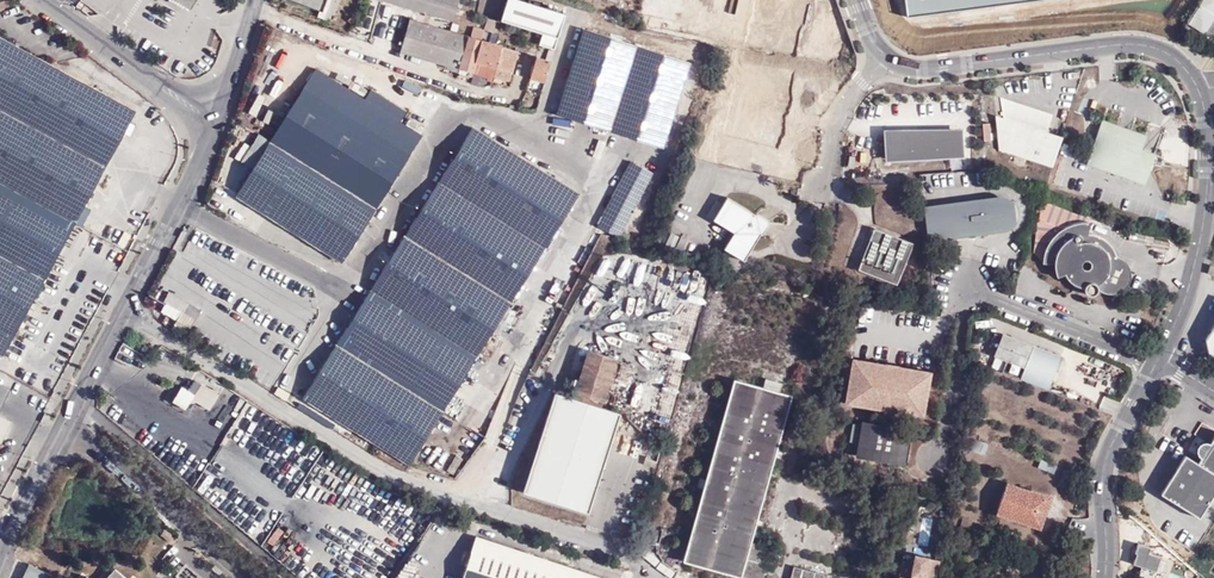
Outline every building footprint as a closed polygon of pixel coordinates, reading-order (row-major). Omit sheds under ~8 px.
[(460,0),(382,0),(453,21),(458,6),(460,0)] [(556,39),(564,13),(526,0),(507,0),(501,20),(504,21),(502,27),(509,29),(511,23),(540,33),(556,39)] [(639,19),(826,50),(830,27),(811,24),(815,0),(642,0),(639,19)] [(1213,10),(1213,0),(1205,0),(1203,3),(1213,10)] [(1191,22),(1208,33),(1213,22),(1213,11),(1203,4),(1191,22)] [(400,52),(440,63),(450,32),(410,20),(400,52)] [(667,150),(696,64),(590,29),(561,116),(667,150)] [(450,32),(440,63),(460,69),(469,37),(465,36),(450,32)] [(552,51),(556,39),(540,33),(536,46),(552,51)] [(460,69),(474,73),(477,61),(476,61),(482,41),(469,37),(460,69)] [(477,61),(474,73),(493,78),(496,67),(497,67),(502,47),(482,41),(476,61),(477,61)] [(0,42),(0,351),(3,353),(28,307),(38,311),(42,304),(32,298),(132,111),(0,42)] [(497,67),(495,76),(511,81),(519,52),(502,47),(497,67)] [(555,61),(542,56),(535,78),(547,83),(555,61)] [(316,69),(270,141),(253,169),(236,195),(343,262),(423,136),(400,122),(407,111),(371,89),(365,99),(316,69)] [(362,95),(366,89),(350,79),(346,85),(362,95)] [(722,87),(718,102),(727,104),(731,89),(722,87)] [(1047,132),(1052,115),(1000,98),(1003,118),(996,117),(999,151),(1053,169),(1063,138),(1047,132)] [(422,132),(425,127),(410,119),(407,124),(422,132)] [(1136,185),(1156,175),(1162,160),(1147,155),(1152,141),(1107,125),(1091,169),(1136,185)] [(533,276),(562,230),(584,195),(518,153),(473,127),(302,398),(410,465),(522,292),(533,276)] [(253,169),(270,141),(259,134),(241,162),(253,169)] [(965,135),(890,138),(891,161),(965,159),(965,135)] [(625,239),(659,174),(635,162),(601,226),(625,239)] [(1154,180),(1156,175),(1136,185),(1151,191),(1154,180)] [(757,215),(757,216),(728,198),(714,222),(734,234),(724,251),(745,264),(768,227),(768,223),(766,220),(757,215)] [(1096,237),(1088,236),(1091,219),(1041,201),(1034,254),(1043,265),(1055,265),(1056,272),(1058,278),(1066,276),(1069,282),(1078,288),(1085,290),(1087,294),(1090,297),(1095,297),(1099,294),(1100,291),(1106,294),(1113,295),(1120,294),(1127,287),(1131,279),(1131,271),(1127,264),(1118,259),(1116,252),(1112,246),(1105,240),(1096,237)] [(1019,214),(1017,210),(1015,206),(1011,204),(1006,202),(928,210),(931,241),(1004,233),(1013,229),(1014,228),(1017,224),(1019,219),(1019,214)] [(879,229),(859,270),(897,286),(916,247),(879,229)] [(1130,233),(1129,240),(1152,245),(1152,247),(1168,250),(1170,243),(1154,240),(1154,238),(1130,233)] [(168,291),(158,311),(190,327),(200,308),(168,291)] [(1205,336),(1209,351),(1213,354),(1213,321),(1205,336)] [(138,339),(127,331),(124,336),(135,344),(138,339)] [(1051,384),(1062,359),(1004,336),(996,354),(991,367),(1049,391),(1051,384)] [(149,346),(140,340),(137,345),(146,351),(149,346)] [(617,360),(588,350),(575,393),(604,402),(615,368),(617,360)] [(934,378),(855,362),(845,406),(924,423),(934,378)] [(796,395),(738,378),(684,556),(761,577),(762,577),(772,545),(753,540),(796,395)] [(183,409),(193,394),(179,384),(169,400),(183,409)] [(191,399),(208,409),(217,393),(200,384),(191,399)] [(620,413),(555,393),(524,492),(589,513),(620,413)] [(848,444),(855,444),(857,423),(850,423),(848,444)] [(879,433),(864,429),(858,456),(869,458),(867,464),(869,464),(871,464),(872,463),(874,463),(876,462),(877,461),(880,458),(880,456),(886,458),(886,462),(901,465),(907,439),(891,435),(890,441),(878,439),(879,433)] [(1201,520),(1213,499),(1213,440),(1211,444),(1208,443),(1204,444),(1201,446),(1199,449),(1198,453),(1200,457),(1202,459),(1199,464),(1187,457),(1162,496),(1201,520)] [(976,441),(974,452),(985,454),(987,443),(976,441)] [(1041,516),(1047,486),(1029,482),(1028,486),(1005,481),(1001,505),(1011,507),(1011,509),(1041,516)] [(935,542),(934,518),(920,518),(920,543),(935,542)] [(168,532),(159,525),(155,529),(164,537),(168,532)] [(475,538),(462,577),(595,577),(475,538)] [(1131,574),(1143,577),(1159,577),(1161,571),(1155,570),(1160,555),(1148,551),(1150,546),(1140,543),(1131,574)] [(23,559),(15,577),(43,577),(47,569),(23,559)] [(795,561),(789,577),(821,577),(824,570),(795,561)] [(176,575),(180,577),(205,577),(186,562),(176,575)] [(98,577),(127,577),(108,563),(97,577),(98,577)]
